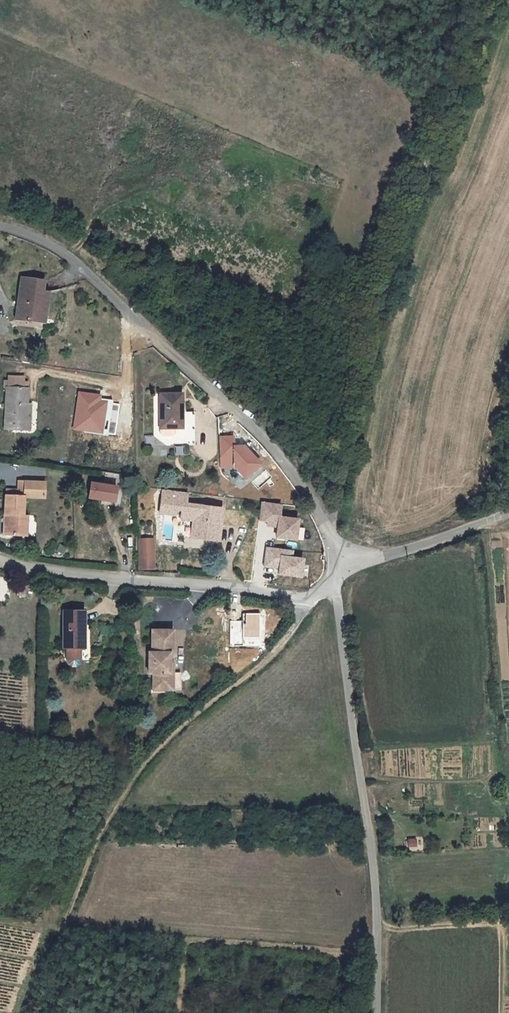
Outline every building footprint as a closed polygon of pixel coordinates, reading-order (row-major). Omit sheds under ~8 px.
[(36,277),(26,276),(20,318),(44,321),(49,289),(51,279),(36,277)] [(52,322),(57,290),(49,289),(44,321),(52,322)] [(10,385),(7,426),(32,428),(33,419),(29,419),(30,402),(31,386),(30,386),(30,379),(26,379),(27,374),(12,374),(12,378),(8,378),(8,385),(10,385)] [(65,397),(72,397),(73,383),(65,383),(65,397)] [(168,434),(168,441),(191,440),(190,426),(194,425),(194,412),(189,412),(189,407),(181,408),(180,389),(158,390),(160,434),(168,434)] [(144,435),(144,444),(154,444),(154,435),(144,435)] [(175,446),(175,455),(185,455),(185,446),(175,446)] [(11,496),(12,535),(30,535),(30,515),(30,496),(50,497),(51,481),(24,481),(24,490),(13,490),(13,496),(11,496)] [(88,501),(118,503),(120,485),(90,483),(88,501)] [(279,527),(277,539),(300,542),(302,519),(283,516),(284,504),(261,502),(259,521),(268,522),(268,526),(279,527)] [(201,503),(199,536),(226,538),(228,505),(201,503)] [(148,535),(148,528),(138,528),(139,557),(156,557),(156,535),(148,535)] [(294,557),(295,549),(266,547),(264,569),(279,570),(278,577),(304,579),(306,558),(294,557)] [(139,557),(140,565),(156,567),(156,557),(139,557)] [(18,595),(27,595),(28,588),(19,586),(18,595)] [(83,611),(62,611),(62,645),(65,648),(65,660),(71,666),(74,666),(79,660),(79,649),(83,645),(83,639),(79,636),(79,632),(83,629),(83,611)] [(154,645),(134,645),(135,668),(131,668),(131,688),(137,688),(136,707),(155,707),(154,703),(163,703),(163,687),(155,686),(155,677),(151,676),(151,661),(155,661),(154,645)] [(418,838),(407,838),(408,847),(418,846),(418,838)]
